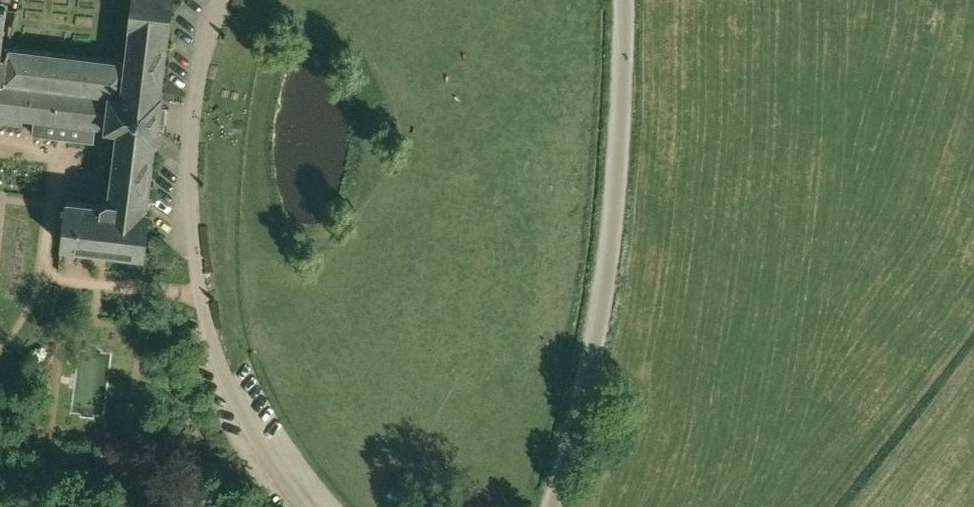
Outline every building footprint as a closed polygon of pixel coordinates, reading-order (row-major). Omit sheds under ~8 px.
[(33,119),(31,133),(94,141),(95,126),(106,128),(106,127),(117,129),(108,199),(107,199),(102,202),(102,203),(67,199),(61,244),(90,247),(90,248),(118,251),(145,254),(151,209),(147,209),(155,141),(157,141),(158,127),(162,127),(165,108),(161,107),(162,93),(161,93),(168,30),(170,30),(174,0),(132,0),(129,26),(131,26),(127,61),(9,47),(9,49),(1,49),(6,8),(0,7),(0,114),(33,119)]
